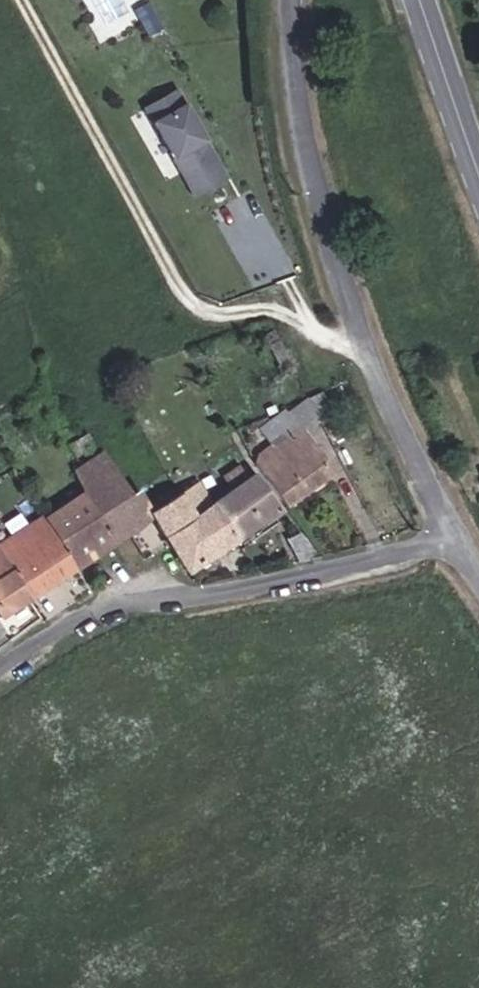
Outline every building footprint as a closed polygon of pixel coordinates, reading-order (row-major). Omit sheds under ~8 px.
[(250,160),(202,74),(170,92),(219,178),(250,160)] [(336,391),(326,370),(274,404),(286,425),(314,406),(336,391)] [(314,406),(286,425),(270,436),(305,485),(349,455),(314,406)] [(131,435),(96,453),(107,476),(136,524),(158,510),(141,486),(157,474),(131,435)] [(107,476),(96,453),(67,470),(81,493),(107,476)] [(274,456),(245,476),(230,486),(251,521),(299,490),(274,456)] [(251,521),(230,486),(218,468),(175,495),(205,550),(251,521)] [(141,486),(158,510),(174,499),(157,474),(141,486)] [(64,504),(96,550),(136,524),(107,476),(81,493),(64,504)] [(17,532),(49,581),(96,550),(64,504),(62,502),(17,532)] [(49,581),(17,532),(5,516),(0,519),(0,581),(15,603),(49,581)]
